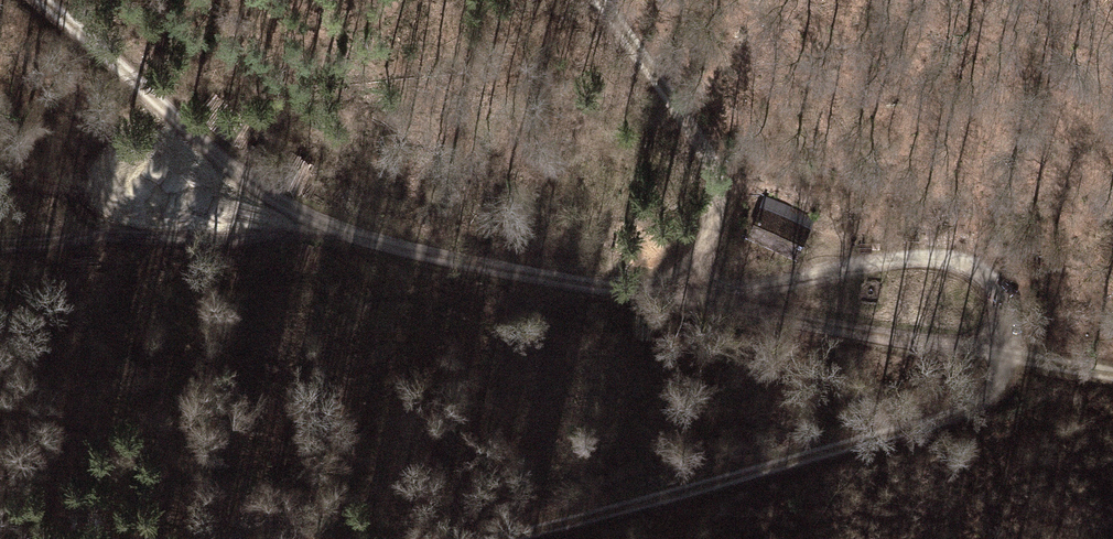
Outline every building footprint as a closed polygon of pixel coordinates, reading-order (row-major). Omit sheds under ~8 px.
[(816,217),(771,195),(751,238),(796,259),(816,217)]
